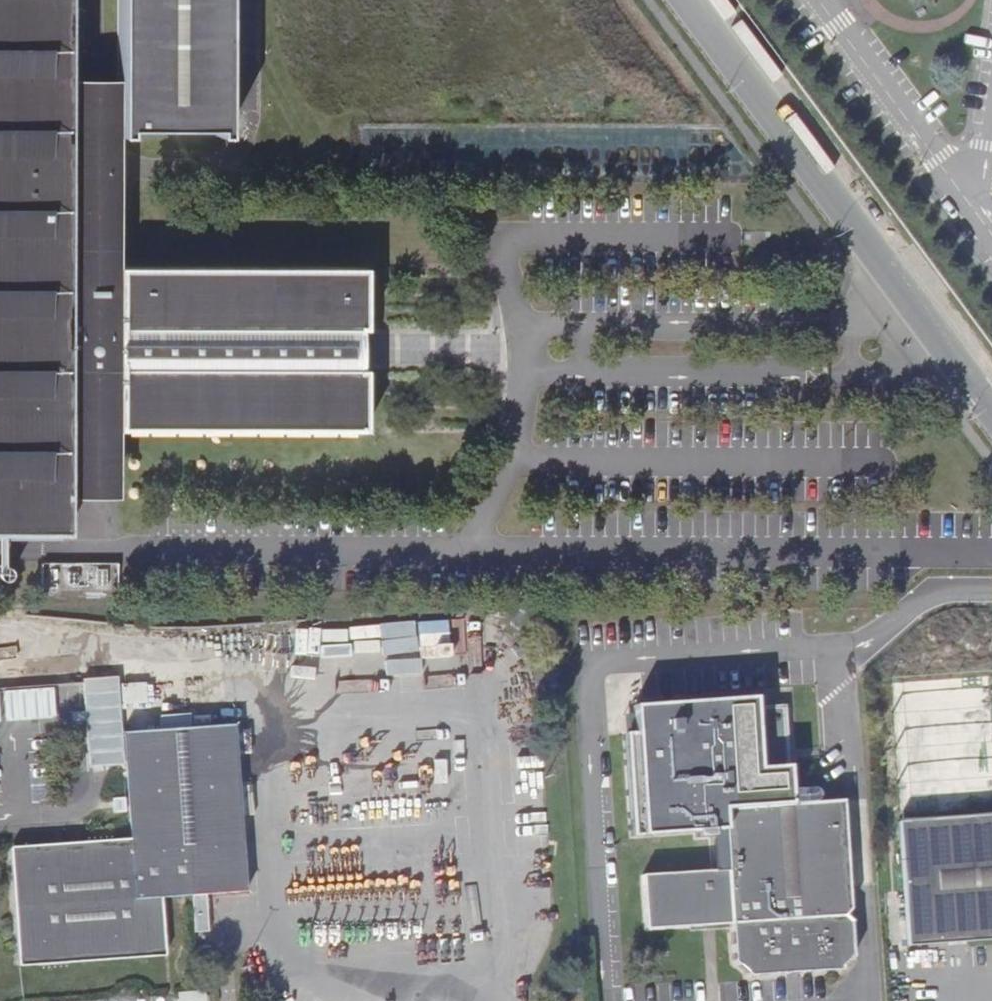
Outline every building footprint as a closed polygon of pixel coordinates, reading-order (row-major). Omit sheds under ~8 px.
[(65,537),(66,498),(68,372),(70,175),(70,83),(71,55),(81,55),(82,9),(72,9),(72,0),(0,0),(0,536),(65,537)] [(119,83),(119,134),(226,136),(227,0),(120,0),(119,83)] [(109,175),(108,83),(70,83),(70,175),(109,175)] [(119,134),(119,83),(108,83),(109,175),(109,293),(118,293),(118,272),(119,134)] [(367,273),(118,272),(118,293),(109,293),(109,175),(70,175),(68,372),(122,373),(122,432),(367,432),(367,273)] [(122,497),(122,432),(122,373),(68,372),(66,498),(122,497)] [(18,954),(161,942),(157,893),(242,885),(231,720),(121,729),(129,834),(130,844),(11,853),(18,954)] [(849,904),(841,795),(722,804),(727,868),(642,874),(646,928),(731,922),(734,964),(742,965),(747,970),(750,977),(841,971),(841,966),(843,960),(847,954),(853,952),(851,920),(840,910),(849,904)] [(896,821),(905,946),(991,940),(991,814),(896,821)] [(10,842),(11,853),(130,844),(129,834),(10,842)] [(162,951),(161,942),(18,954),(19,962),(162,951)]
